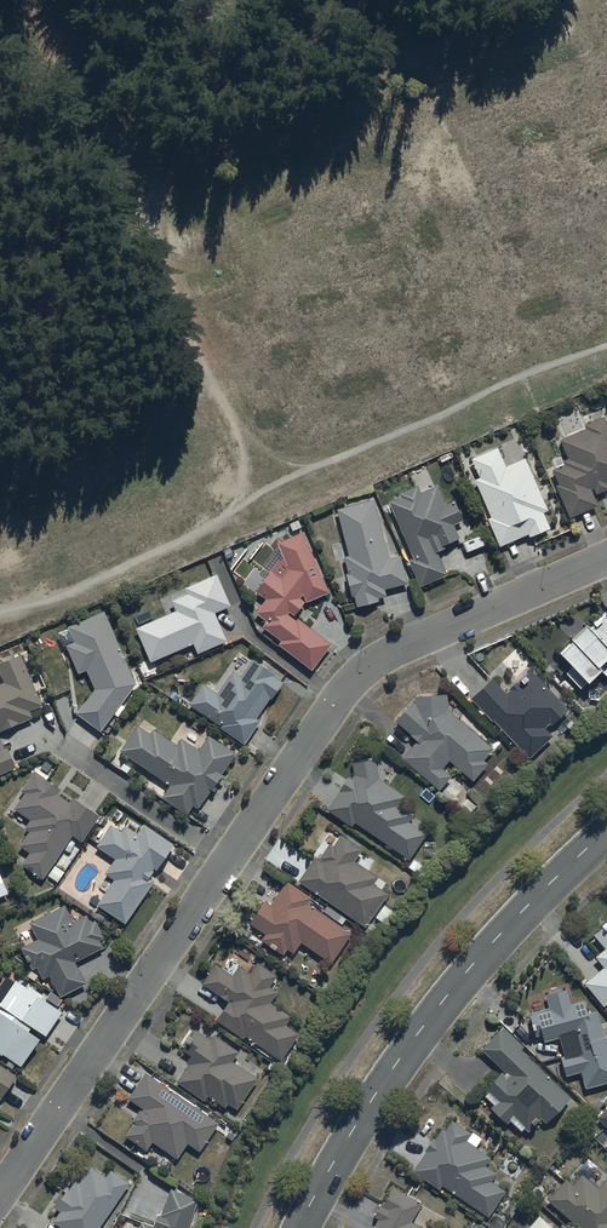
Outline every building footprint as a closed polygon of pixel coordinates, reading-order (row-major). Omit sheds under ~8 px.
[(602,413),(583,422),(584,425),(558,436),(566,455),(561,457),(563,461),(550,466),(557,481),(554,482),(568,514),(597,502),(592,491),(606,485),(606,424),(602,413)] [(546,507),(524,454),(504,463),(496,444),(470,455),(478,474),(473,476),(489,513),(486,514),(498,543),(526,531),(527,533),(548,524),(542,509),(546,507)] [(398,494),(387,499),(411,554),(407,556),(418,583),(445,571),(435,548),(443,544),(442,541),(457,534),(451,521),(461,517),(453,498),(444,502),(435,483),(419,490),(416,482),(396,490),(398,494)] [(386,554),(372,496),(335,505),(347,553),(342,554),(346,571),(343,572),(349,594),(353,593),(355,602),(377,597),(376,594),(385,592),(383,585),(405,580),(398,551),(386,554)] [(253,587),(265,596),(254,609),(263,616),(261,623),(279,637),(276,640),(310,666),(330,641),(296,614),(294,617),(285,610),(287,608),(292,612),(303,598),(297,593),(300,590),(304,599),(327,588),(301,528),(276,539),(288,564),(279,577),(268,567),(253,587)] [(226,638),(214,609),(222,605),(218,598),(225,595),(217,576),(210,579),(208,574),(184,585),(186,591),(171,597),(175,608),(135,625),(149,658),(192,640),(196,650),(226,638)] [(135,681),(103,607),(66,624),(74,638),(64,643),(78,670),(85,666),(94,685),(75,710),(101,728),(113,711),(117,714),(125,704),(120,701),(135,681)] [(566,674),(580,689),(587,682),(584,680),(597,668),(606,677),(606,676),(606,616),(603,611),(598,615),(596,613),(590,618),(593,621),(588,624),(584,620),(569,634),(572,637),(559,649),(575,666),(566,674)] [(31,714),(28,707),(41,701),(19,651),(0,660),(0,672),(3,679),(0,680),(0,728),(31,714)] [(202,680),(188,700),(220,722),(218,724),(244,741),(260,717),(255,714),(269,694),(271,695),(282,679),(272,672),(273,670),(252,656),(240,673),(232,667),(216,690),(202,680)] [(490,675),(468,695),(528,754),(550,732),(543,725),(548,720),(550,722),(566,706),(529,666),(525,670),(522,668),(516,673),(519,675),(508,686),(509,686),(504,690),(490,675)] [(491,744),(446,706),(446,691),(413,692),(413,695),(394,718),(416,737),(401,755),(437,786),(449,772),(440,764),(447,756),(471,777),(486,760),(481,756),(491,744)] [(137,722),(120,747),(169,782),(161,793),(185,810),(191,802),(196,805),(210,786),(212,787),(216,782),(213,780),(218,773),(221,775),(224,771),(222,769),(235,750),(208,731),(197,747),(180,735),(175,742),(151,725),(148,729),(137,722)] [(15,763),(6,743),(4,744),(0,735),(0,770),(15,763)] [(349,823),(352,819),(408,856),(425,831),(407,819),(412,810),(399,801),(404,793),(377,775),(373,754),(350,758),(353,773),(350,775),(346,772),(342,778),(334,771),(328,780),(322,776),(310,793),(326,804),(325,806),(349,823)] [(52,860),(71,832),(81,839),(98,813),(72,795),(69,799),(56,791),(60,785),(33,767),(19,788),(23,790),(13,805),(30,817),(25,825),(28,827),(18,842),(29,849),(21,861),(42,876),(44,872),(56,880),(64,868),(52,860)] [(172,840),(143,821),(136,831),(124,822),(120,828),(110,821),(95,843),(114,855),(104,870),(113,876),(98,898),(93,894),(89,901),(94,904),(96,902),(124,920),(153,877),(148,874),(153,867),(151,866),(153,864),(155,866),(172,840)] [(313,853),(296,877),(363,923),(371,913),(383,921),(392,909),(379,900),(386,890),(371,880),(376,873),(352,857),(360,846),(339,831),(332,842),(328,839),(317,856),(313,853)] [(350,929),(306,900),(310,894),(285,877),(269,901),(263,897),(248,919),(265,930),(261,936),(283,951),(286,946),(292,949),(299,939),(330,959),(350,929)] [(64,902),(29,919),(37,936),(20,944),(31,966),(36,963),(42,975),(49,972),(60,993),(85,980),(74,958),(102,944),(99,936),(103,934),(94,916),(89,919),(85,911),(72,918),(64,902)] [(582,979),(602,1002),(606,998),(606,916),(591,930),(604,945),(594,953),(603,963),(582,979)] [(232,972),(215,960),(201,980),(227,998),(215,1015),(243,1034),(244,1032),(280,1056),(298,1030),(284,1021),(290,1012),(270,998),(277,988),(268,983),(276,972),(257,959),(249,970),(238,963),(232,972)] [(38,1033),(29,1026),(31,1022),(44,1031),(61,1008),(56,1004),(59,1000),(46,990),(43,994),(29,984),(28,986),(14,976),(0,996),(0,1052),(1,1052),(2,1050),(9,1055),(5,1062),(12,1066),(16,1060),(20,1063),(38,1033)] [(602,1032),(595,1006),(586,1008),(583,996),(569,999),(565,984),(543,989),(547,1005),(526,1010),(532,1033),(540,1031),(542,1039),(557,1035),(562,1051),(559,1052),(564,1072),(578,1068),(582,1084),(606,1078),(606,1031),(602,1032)] [(522,1044),(501,1022),(481,1043),(503,1065),(483,1085),(486,1088),(483,1092),(492,1101),(487,1106),(503,1121),(508,1117),(519,1128),(523,1124),(526,1127),(538,1115),(543,1120),(569,1094),(520,1046),(522,1044)] [(257,1075),(231,1057),(238,1048),(212,1031),(209,1036),(194,1026),(181,1046),(189,1052),(184,1059),(188,1061),(176,1078),(204,1097),(207,1092),(225,1104),(227,1100),(236,1106),(257,1075)] [(0,1062),(0,1094),(15,1073),(0,1062)] [(218,1119),(144,1069),(127,1095),(140,1104),(131,1116),(134,1118),(124,1132),(146,1147),(152,1138),(176,1155),(187,1140),(198,1148),(218,1119)] [(595,1112),(606,1126),(606,1102),(595,1112)] [(487,1212),(504,1186),(490,1177),(495,1169),(483,1161),(488,1153),(465,1138),(471,1129),(451,1116),(445,1127),(441,1124),(435,1134),(431,1131),(422,1146),(424,1147),(410,1168),(437,1184),(439,1181),(487,1212)] [(128,1179),(110,1167),(105,1175),(89,1164),(78,1179),(75,1177),(68,1186),(67,1185),(54,1204),(59,1207),(52,1218),(68,1227),(96,1227),(128,1179)] [(545,1196),(581,1227),(606,1227),(606,1175),(605,1175),(605,1176),(597,1185),(581,1170),(572,1181),(564,1174),(545,1196)] [(369,1227),(429,1227),(409,1216),(420,1199),(391,1182),(380,1200),(378,1198),(370,1212),(376,1215),(369,1227)] [(197,1196),(169,1186),(160,1211),(157,1210),(154,1218),(140,1212),(134,1227),(185,1227),(197,1196)] [(537,1211),(524,1227),(557,1227),(537,1211)]
